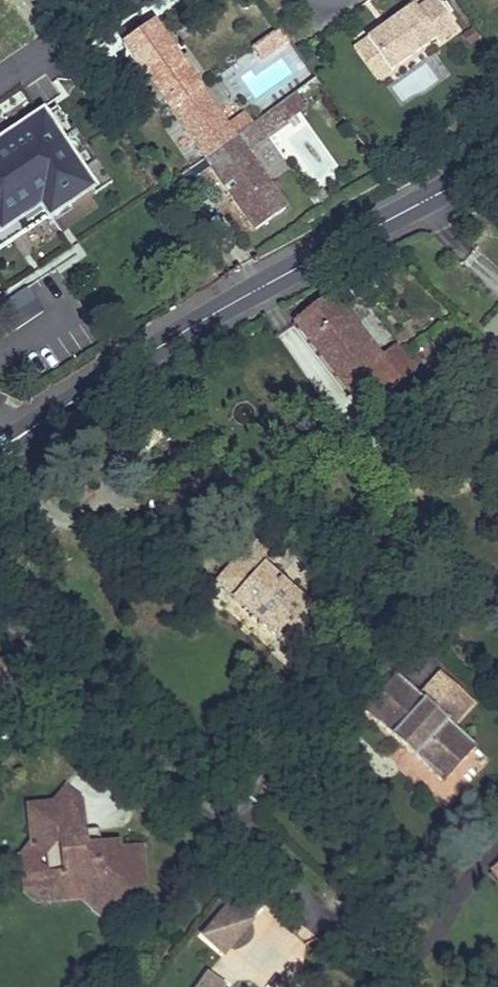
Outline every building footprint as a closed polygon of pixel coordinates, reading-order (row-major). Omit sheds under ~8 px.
[(456,29),(434,0),(428,0),(415,10),(412,5),(365,39),(389,72),(435,38),(438,42),(456,29)] [(189,74),(152,22),(122,43),(159,95),(189,74)] [(389,72),(365,39),(353,48),(377,81),(389,72)] [(189,74),(159,95),(163,101),(192,79),(189,74)] [(192,79),(163,101),(204,160),(233,137),(225,126),(214,110),(192,79)] [(244,112),(225,126),(233,137),(252,124),(244,112)] [(0,141),(0,249),(91,188),(41,113),(0,141)] [(233,137),(204,160),(254,231),(284,209),(233,137)] [(43,278),(0,309),(16,330),(58,299),(43,278)] [(329,292),(294,320),(364,409),(413,370),(393,344),(379,356),(329,292)] [(253,537),(214,582),(232,598),(278,641),(279,640),(297,657),(336,612),(316,595),(308,603),(264,563),(272,554),(253,537)] [(396,672),(362,710),(443,782),(476,746),(453,725),(474,702),(440,670),(419,693),(396,672)] [(50,808),(25,810),(26,823),(34,828),(28,833),(30,849),(44,858),(48,894),(84,890),(86,899),(82,903),(91,909),(89,911),(105,923),(121,895),(144,892),(139,847),(116,850),(116,842),(96,844),(93,849),(88,851),(79,845),(78,838),(82,833),(79,805),(63,793),(50,808)] [(95,832),(82,833),(78,838),(79,845),(88,851),(93,849),(96,844),(95,832)] [(44,858),(30,849),(19,862),(23,895),(37,907),(82,903),(86,899),(84,890),(48,894),(44,858)] [(249,918),(229,901),(204,932),(223,950),(249,918)] [(206,970),(194,986),(223,986),(225,983),(206,970)]
